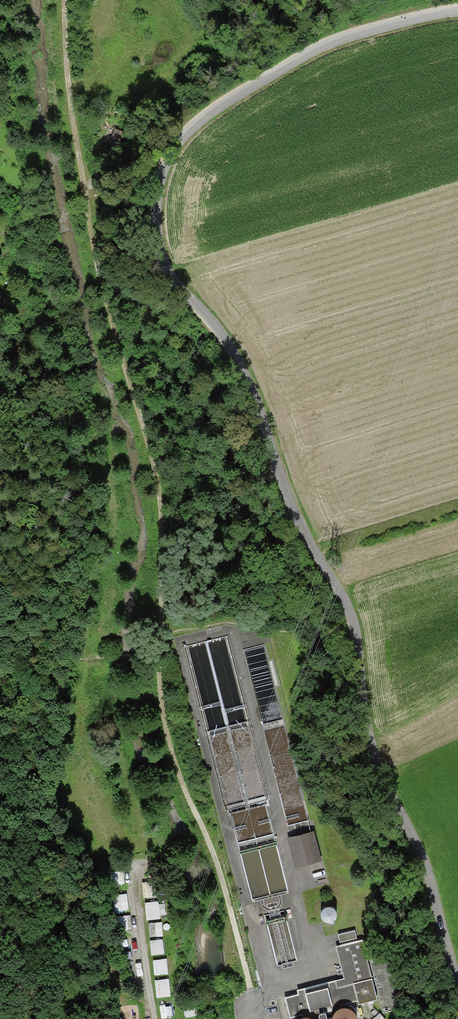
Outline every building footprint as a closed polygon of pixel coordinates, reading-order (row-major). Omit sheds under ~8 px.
[(335,907),(333,905),(330,904),(327,905),(325,906),(323,907),(321,910),(321,912),(321,915),(322,917),(324,919),(326,921),(328,921),(331,921),(334,920),(336,918),(337,915),(337,912),(337,909),(335,907)] [(338,933),(340,940),(357,936),(355,928),(338,933)] [(363,937),(336,944),(344,975),(297,987),(298,991),(284,994),(290,1016),(311,1011),(310,1007),(319,1005),(320,1007),(324,1006),(323,1004),(332,1002),(332,1004),(358,998),(359,1002),(378,997),(374,982),(376,981),(384,1010),(402,1006),(388,951),(370,955),(374,973),(372,974),(363,937)] [(196,1002),(184,1003),(186,1016),(198,1014),(196,1002)] [(350,1007),(346,1005),(342,1006),(338,1007),(335,1010),(333,1013),(332,1017),(332,1018),(357,1018),(357,1017),(356,1012),(353,1009),(350,1007)]
